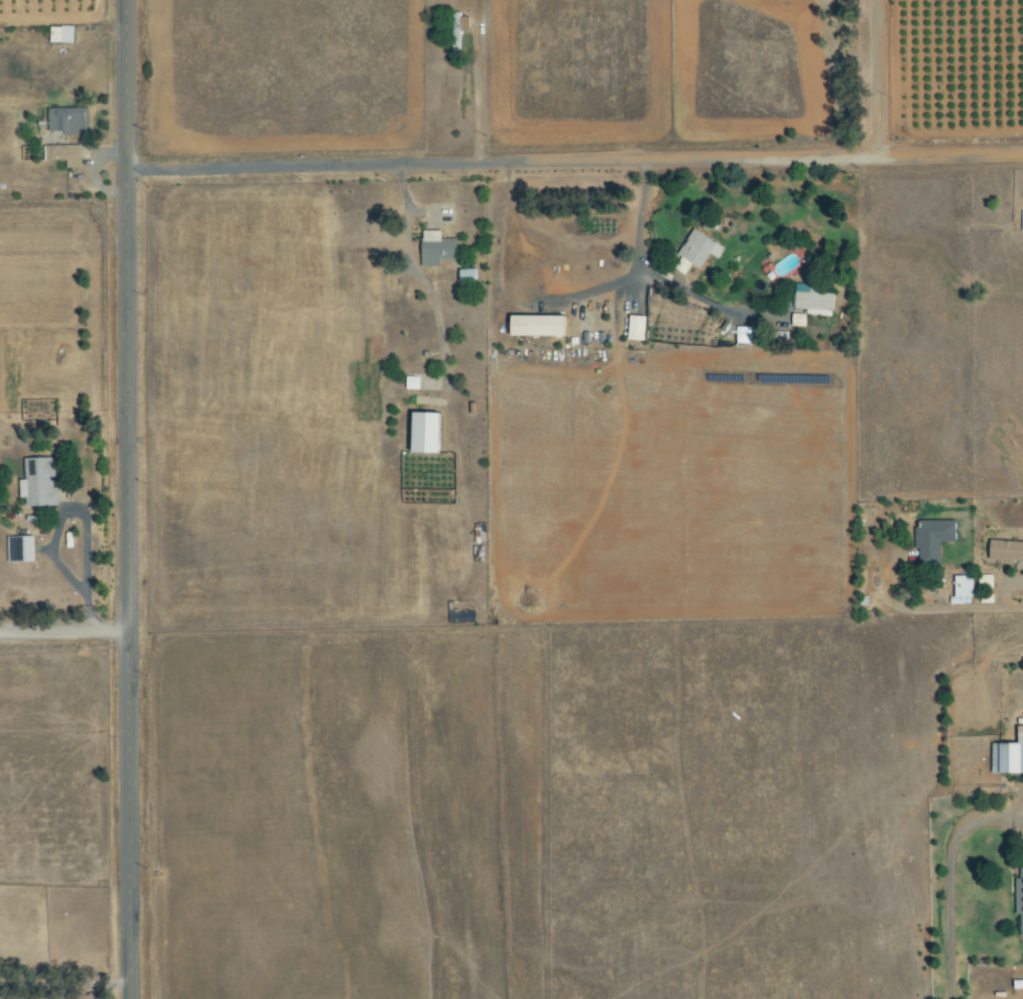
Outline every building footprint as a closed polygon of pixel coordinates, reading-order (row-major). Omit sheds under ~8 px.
[(471,15),(452,16),(454,53),(462,53),(461,33),(471,33),(471,15)] [(51,26),(51,43),(76,44),(76,27),(51,26)] [(87,111),(49,110),(49,133),(87,134),(87,111)] [(67,169),(82,168),(82,145),(45,146),(45,162),(67,161),(67,169)] [(711,254),(719,259),(726,247),(695,229),(679,255),(702,269),(711,254)] [(424,267),(442,267),(442,261),(460,260),(459,239),(443,239),(443,231),(424,231),(424,267)] [(807,316),(833,317),(834,294),(822,294),(822,287),(796,286),(795,313),(793,313),(792,327),(807,327),(807,316)] [(516,336),(570,337),(570,317),(517,316),(516,336)] [(647,341),(647,317),(631,316),(630,341),(647,341)] [(739,344),(758,343),(758,327),(738,328),(739,344)] [(444,454),(445,414),(418,413),(417,454),(444,454)] [(26,459),(26,481),(21,481),(21,498),(27,498),(28,507),(61,507),(60,487),(59,487),(58,458),(26,459)] [(958,543),(957,521),(921,521),(921,528),(915,528),(915,551),(919,551),(919,565),(942,565),(942,543),(958,543)] [(10,563),(36,562),(36,537),(9,538),(10,563)] [(992,542),(992,561),(1022,562),(1022,542),(992,542)] [(974,576),(956,576),(957,599),(974,599),(974,576)] [(993,774),(1022,775),(1022,727),(1022,745),(994,744),(993,774)] [(1017,864),(1018,878),(1013,878),(1013,915),(1018,915),(1019,936),(1022,936),(1022,864),(1017,864)]
